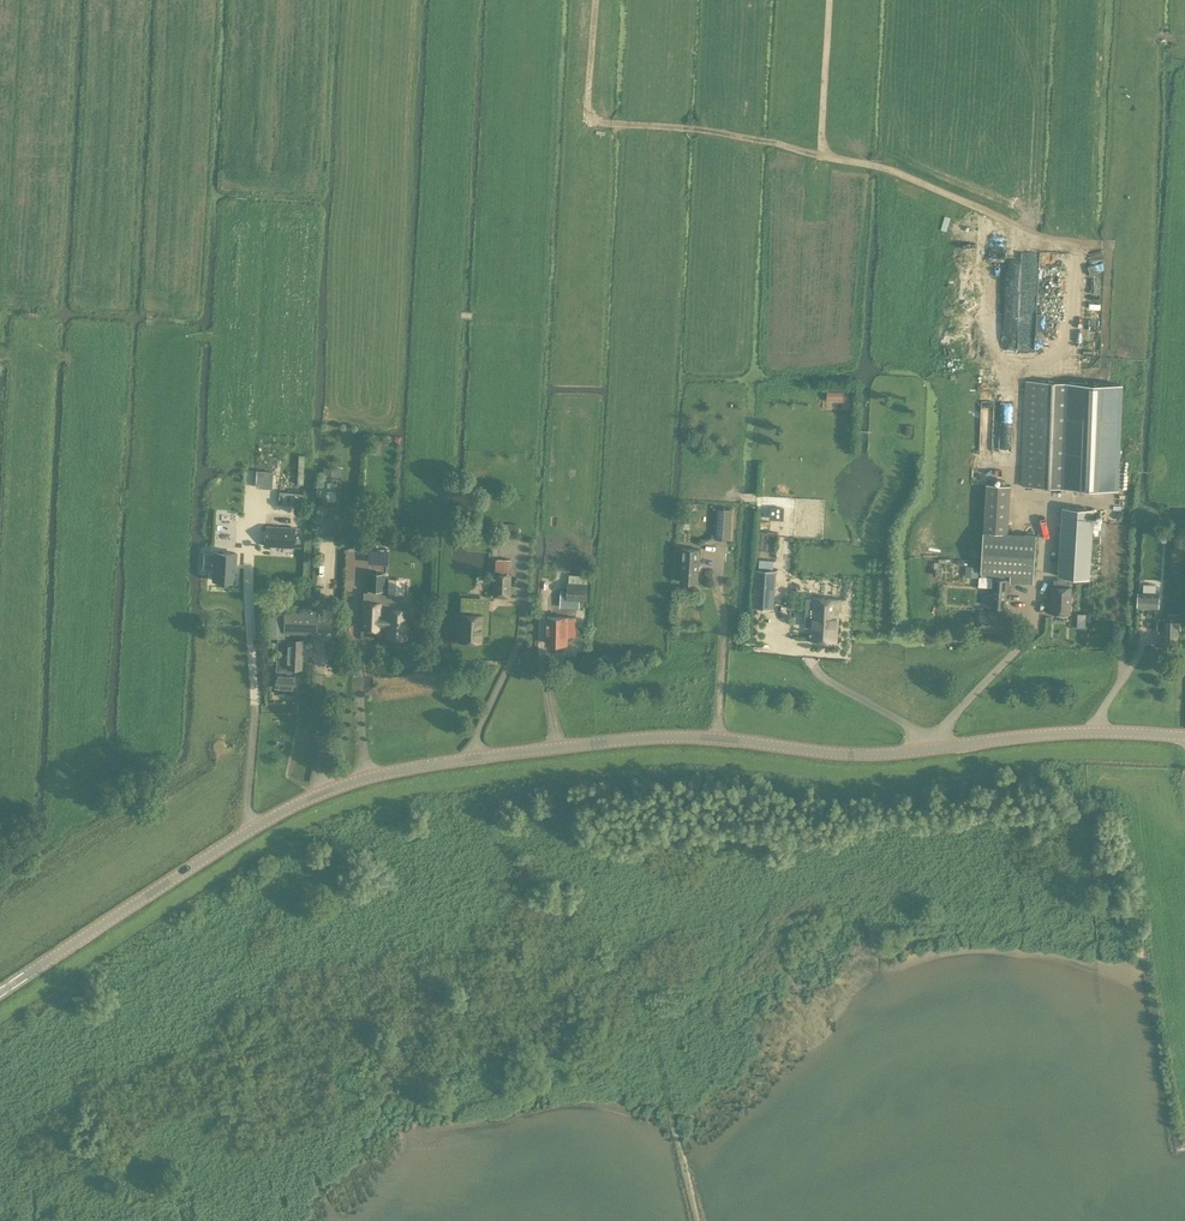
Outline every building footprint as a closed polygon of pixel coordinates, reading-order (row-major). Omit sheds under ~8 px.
[(1026,380),(1022,485),(1118,489),(1123,384),(1026,380)] [(827,391),(827,401),(849,401),(849,391),(827,391)] [(1034,583),(1037,534),(1008,533),(1011,485),(987,483),(981,572),(1010,574),(1010,577),(1010,581),(1034,583)] [(279,492),(278,504),(306,506),(307,494),(279,492)] [(1063,507),(1059,575),(1076,576),(1085,577),(1087,577),(1090,577),(1092,534),(1105,535),(1106,521),(1093,520),(1094,509),(1090,509),(1087,508),(1078,508),(1063,507)] [(717,508),(715,538),(730,539),(732,509),(726,508),(717,508)] [(294,547),(295,528),(265,526),(264,545),(294,547)] [(698,582),(700,549),(682,548),(680,581),(698,582)] [(214,550),(213,579),(235,581),(236,561),(236,552),(214,550)] [(494,573),(494,585),(493,596),(509,597),(511,559),(495,559),(495,573),(494,573)] [(367,572),(366,589),(367,589),(383,590),(383,589),(384,573),(367,572)] [(588,583),(588,575),(569,574),(568,598),(587,599),(588,583)] [(993,578),(991,606),(1006,607),(1008,579),(993,578)] [(1070,579),(1058,579),(1058,586),(1054,586),(1053,594),(1051,594),(1050,612),(1070,613),(1071,587),(1070,587),(1070,579)] [(363,602),(362,628),(378,629),(379,625),(386,625),(385,636),(405,637),(406,619),(409,620),(409,612),(406,612),(406,609),(407,595),(386,594),(387,589),(383,589),(383,590),(367,589),(367,592),(364,591),(363,602)] [(1166,589),(1143,589),(1142,602),(1166,602),(1166,589)] [(836,641),(839,599),(813,597),(810,632),(810,634),(810,639),(836,641)] [(268,614),(268,636),(283,636),(283,634),(289,634),(289,638),(277,637),(276,659),(276,665),(275,674),(274,686),(295,687),(295,674),(296,666),(299,666),(300,660),(301,631),(316,632),(317,608),(302,607),(302,611),(283,610),(274,610),(274,614),(268,614)] [(480,641),(481,614),(457,613),(456,629),(459,629),(459,640),(480,641)] [(576,636),(576,618),(568,617),(548,616),(547,643),(567,643),(567,636),(576,636)] [(1157,619),(1157,630),(1163,630),(1163,647),(1177,648),(1178,620),(1157,619)]
